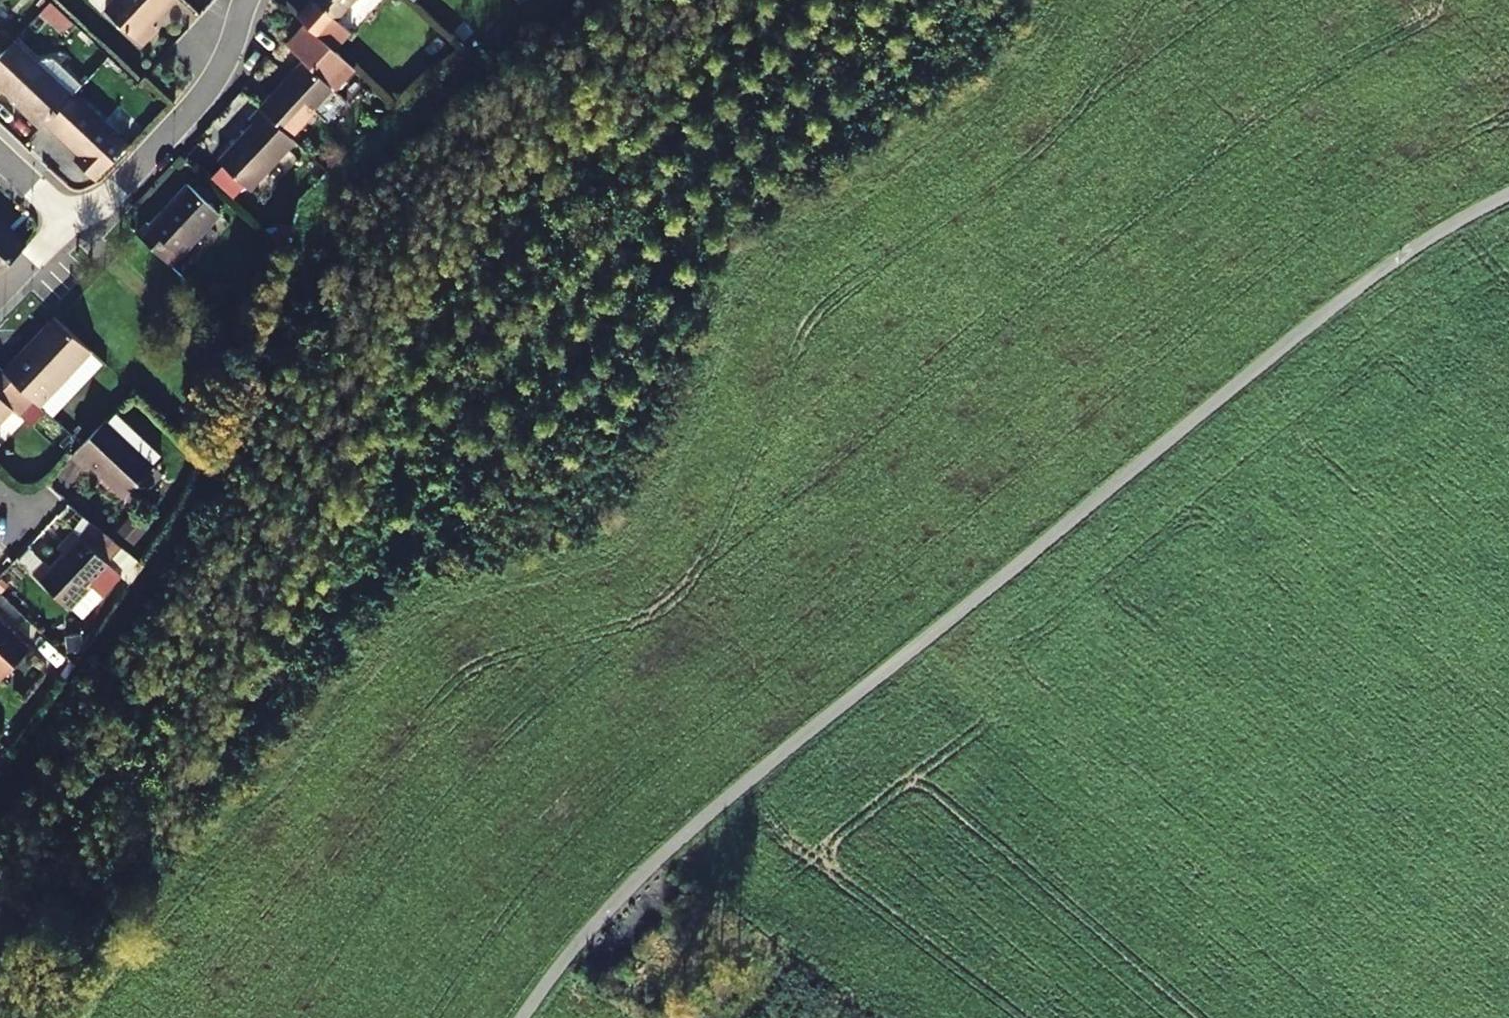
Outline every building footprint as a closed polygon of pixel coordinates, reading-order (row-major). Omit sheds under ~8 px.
[(146,28),(172,0),(114,0),(104,11),(140,44),(150,33),(146,28)] [(297,15),(335,51),(350,34),(335,21),(354,0),(311,0),(297,15)] [(49,1),(40,9),(61,31),(70,23),(49,1)] [(46,124),(72,96),(12,42),(0,54),(0,85),(44,125),(46,124)] [(259,107),(290,136),(315,110),(327,121),(346,101),(335,90),(302,61),(259,107)] [(74,93),(72,96),(46,124),(85,159),(80,164),(96,179),(129,142),(74,93)] [(294,140),(290,136),(259,107),(248,118),(253,122),(218,159),(249,189),(294,140)] [(234,194),(242,184),(220,166),(212,176),(234,194)] [(171,265),(219,213),(189,184),(151,224),(148,222),(138,232),(171,265)] [(25,246),(0,222),(0,272),(25,246)] [(37,335),(3,371),(32,399),(40,405),(92,349),(59,319),(40,338),(37,335)] [(3,371),(0,375),(0,421),(12,408),(19,413),(32,399),(3,371)] [(81,443),(70,456),(83,467),(87,463),(124,498),(153,466),(104,420),(81,443)] [(122,575),(110,564),(84,540),(73,530),(62,542),(68,547),(50,566),(44,561),(33,574),(69,608),(91,584),(102,595),(122,575)] [(89,535),(84,540),(110,564),(115,559),(89,535)] [(1,678),(28,649),(0,623),(0,677),(1,678)]
